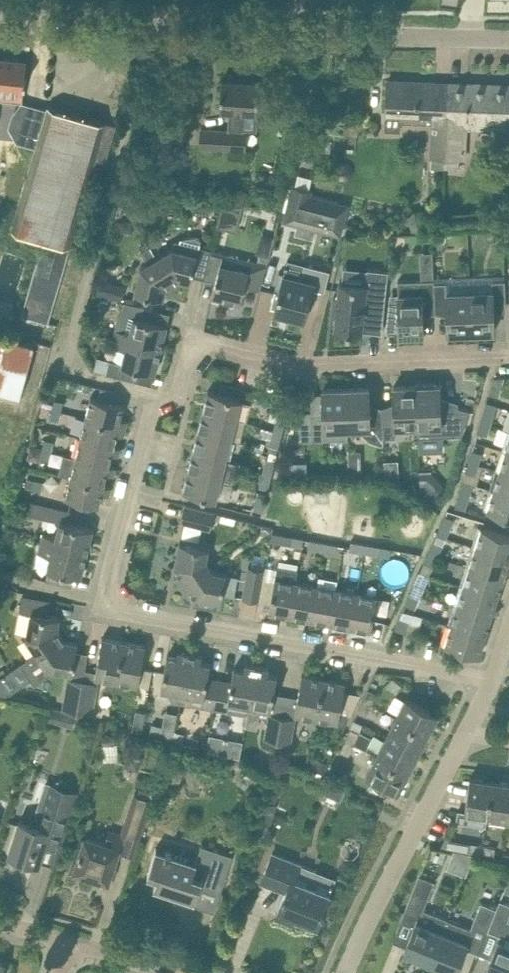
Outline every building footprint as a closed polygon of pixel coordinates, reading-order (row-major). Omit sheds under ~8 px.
[(1,98),(22,100),(24,83),(26,83),(26,80),(24,79),(26,60),(0,58),(0,109),(1,98)] [(387,113),(386,129),(401,129),(401,122),(430,123),(429,157),(431,157),(446,158),(449,82),(388,79),(387,99),(387,113)] [(220,110),(228,111),(227,128),(200,127),(199,147),(227,149),(227,151),(245,153),(247,130),(243,130),(243,112),(258,113),(260,82),(222,80),(220,110)] [(445,168),(459,169),(460,158),(462,158),(464,124),(508,126),(508,84),(449,82),(446,158),(445,168)] [(43,238),(21,314),(48,322),(96,158),(106,161),(116,124),(48,105),(47,108),(28,103),(17,141),(36,146),(13,230),(43,238)] [(285,220),(340,234),(347,204),(292,191),(285,220)] [(147,201),(127,205),(134,215),(149,213),(147,201)] [(210,204),(196,203),(196,212),(210,213),(210,204)] [(242,204),(223,204),(218,225),(236,229),(242,204)] [(422,210),(409,213),(415,236),(428,233),(422,210)] [(245,284),(259,288),(266,263),(267,264),(275,236),(262,233),(256,254),(259,255),(257,261),(223,252),(212,295),(241,302),(245,284)] [(173,247),(157,257),(172,282),(178,278),(191,282),(197,257),(208,260),(211,249),(199,246),(201,239),(194,236),(180,238),(179,240),(175,239),(173,247)] [(172,282),(157,257),(150,245),(147,247),(145,243),(140,246),(142,250),(141,251),(148,262),(141,266),(135,291),(163,298),(167,285),(172,282)] [(434,250),(421,250),(422,275),(435,275),(434,250)] [(325,290),(330,269),(302,261),(298,275),(281,271),(276,289),(275,289),(270,306),(272,306),(272,305),(275,306),(274,310),(278,311),(277,315),(276,315),(276,316),(293,320),(294,319),(293,319),(294,315),(304,318),(312,287),(325,290)] [(366,285),(340,282),(338,296),(334,296),(332,314),(336,315),(334,329),(362,332),(365,309),(384,311),(389,271),(368,269),(366,285)] [(97,293),(123,299),(126,285),(101,278),(97,293)] [(435,307),(434,279),(398,280),(400,334),(424,333),(423,307),(435,307)] [(434,279),(435,307),(447,306),(448,332),(471,331),(470,291),(447,292),(446,281),(434,282),(434,279)] [(493,290),(470,291),(471,331),(495,330),(494,305),(506,304),(505,279),(493,280),(493,290)] [(117,329),(115,336),(115,338),(161,349),(167,324),(150,319),(152,308),(116,299),(113,311),(134,316),(130,332),(117,329)] [(18,401),(34,342),(0,333),(0,396),(18,401)] [(121,363),(110,360),(106,372),(127,377),(130,366),(155,372),(161,349),(115,338),(113,345),(125,348),(121,363)] [(493,382),(489,393),(499,396),(502,384),(493,382)] [(469,410),(441,401),(440,384),(417,385),(418,425),(419,435),(463,434),(469,410)] [(394,411),(382,412),(383,437),(396,436),(395,426),(418,425),(417,385),(394,386),(394,411)] [(347,428),(346,387),(323,388),(324,414),(300,415),(300,416),(300,439),(312,439),(348,438),(347,428)] [(370,412),(370,387),(346,387),(347,428),(359,427),(359,430),(370,440),(381,444),(383,444),(383,437),(382,412),(370,412)] [(208,390),(203,410),(236,419),(241,398),(208,390)] [(91,396),(86,416),(126,426),(128,419),(121,417),(124,405),(91,396)] [(61,411),(64,402),(54,399),(52,409),(61,411)] [(61,411),(52,409),(49,419),(59,421),(61,411)] [(203,410),(198,430),(231,439),(236,419),(203,410)] [(484,411),(480,422),(491,424),(494,413),(484,411)] [(86,416),(81,436),(114,445),(114,444),(117,433),(124,434),(126,426),(86,416)] [(276,422),(272,436),(281,439),(284,425),(276,422)] [(488,435),(491,424),(480,422),(477,433),(488,435)] [(198,430),(193,451),(226,459),(231,439),(198,430)] [(81,436),(76,456),(109,465),(109,464),(112,453),(119,454),(121,446),(114,444),(114,445),(81,436)] [(281,439),(272,436),(268,450),(277,453),(281,439)] [(44,439),(42,449),(52,451),(54,441),(44,439)] [(49,461),(52,451),(42,449),(40,458),(49,461)] [(496,469),(508,473),(508,451),(502,449),(496,469)] [(472,450),(469,462),(478,465),(482,452),(472,450)] [(193,451),(188,471),(221,479),(221,480),(232,483),(238,462),(226,459),(193,451)] [(59,474),(71,477),(71,476),(104,485),(104,484),(107,472),(114,474),(116,466),(109,464),(109,465),(76,456),(64,453),(59,474)] [(266,459),(263,473),(272,475),(275,461),(266,459)] [(478,465),(469,462),(463,481),(477,485),(482,466),(478,465)] [(490,488),(508,494),(508,473),(496,469),(490,488)] [(399,470),(385,471),(385,476),(395,482),(399,482),(399,470)] [(221,479),(188,471),(183,491),(216,499),(221,480),(221,479)] [(272,475),(263,473),(260,487),(269,489),(272,475)] [(71,476),(71,477),(66,496),(99,505),(102,492),(109,494),(111,486),(104,484),(104,485),(71,476)] [(28,477),(25,487),(41,492),(44,481),(28,477)] [(490,488),(484,508),(508,516),(508,494),(490,488)] [(461,489),(457,500),(468,503),(471,492),(461,489)] [(254,509),(263,512),(268,493),(258,491),(254,509)] [(44,534),(42,542),(87,553),(93,528),(68,522),(70,512),(32,502),(29,514),(60,521),(56,537),(44,534)] [(182,521),(211,528),(215,512),(186,505),(182,521)] [(437,533),(447,537),(458,513),(447,510),(437,533)] [(472,545),(508,557),(508,535),(478,525),(472,545)] [(270,541),(302,547),(304,538),(272,532),(270,541)] [(429,552),(438,556),(447,537),(437,533),(429,552)] [(308,549),(322,551),(324,541),(309,539),(308,549)] [(324,541),(322,551),(337,553),(338,543),(324,541)] [(364,553),(365,543),(351,541),(350,550),(364,553)] [(87,553),(42,542),(40,552),(52,555),(46,579),(71,585),(74,574),(81,576),(87,553)] [(175,576),(182,586),(210,567),(207,561),(209,547),(180,542),(175,567),(179,573),(175,576)] [(365,543),(364,553),(378,555),(380,545),(365,543)] [(466,565),(504,577),(508,562),(508,557),(472,545),(466,565)] [(433,567),(438,556),(429,552),(424,563),(433,567)] [(0,553),(0,566),(5,567),(8,555),(0,553)] [(253,554),(251,567),(248,567),(242,597),(259,601),(265,570),(264,570),(266,556),(253,554)] [(466,565),(460,584),(498,596),(504,577),(466,565)] [(210,567),(182,586),(187,594),(192,591),(196,597),(221,602),(226,574),(214,572),(210,567)] [(415,584),(410,594),(419,598),(429,577),(419,572),(414,583),(415,584)] [(267,610),(289,614),(295,581),(273,577),(267,610)] [(289,614),(310,618),(316,585),(295,581),(289,614)] [(460,584),(454,604),(492,616),(498,596),(460,584)] [(310,618),(330,622),(336,588),(316,585),(310,618)] [(330,622),(351,625),(357,592),(336,588),(330,622)] [(357,592),(351,625),(371,629),(377,596),(357,592)] [(419,598),(410,594),(405,604),(415,608),(419,598)] [(21,662),(22,662),(61,635),(58,630),(60,616),(49,614),(52,601),(22,595),(20,609),(30,611),(26,636),(27,636),(37,651),(21,662)] [(454,604),(448,624),(486,636),(492,616),(454,604)] [(403,610),(395,628),(404,632),(411,614),(403,610)] [(486,636),(448,624),(442,644),(480,655),(486,636)] [(61,635),(22,662),(28,671),(44,660),(48,666),(73,671),(78,643),(65,640),(61,635)] [(116,679),(123,640),(101,636),(94,675),(103,677),(100,690),(114,692),(116,679)] [(146,644),(123,640),(116,679),(139,683),(146,644)] [(170,699),(180,701),(190,653),(178,650),(177,656),(168,655),(162,687),(172,689),(170,699)] [(180,701),(215,708),(220,679),(208,677),(211,663),(201,661),(202,655),(190,653),(180,701)] [(215,708),(247,714),(255,665),(245,663),(244,669),(234,667),(232,681),(220,679),(215,708)] [(255,665),(247,714),(256,716),(258,705),(272,708),(277,675),(268,673),(269,667),(255,665)] [(295,712),(317,716),(323,677),(302,674),(295,712)] [(78,712),(82,691),(84,679),(68,677),(62,709),(78,712)] [(323,677),(317,716),(338,720),(336,733),(341,734),(351,712),(340,710),(346,682),(323,677)] [(363,700),(372,704),(376,692),(368,689),(363,700)] [(96,694),(82,691),(78,712),(92,715),(96,694)] [(407,696),(397,716),(428,732),(438,713),(407,696)] [(366,716),(372,704),(363,700),(358,712),(366,716)] [(73,727),(76,714),(51,708),(48,721),(73,727)] [(277,740),(281,714),(268,711),(263,737),(277,740)] [(295,716),(281,714),(277,740),(290,742),(295,716)] [(397,716),(387,736),(418,752),(428,732),(397,716)] [(172,739),(175,730),(152,723),(150,733),(172,739)] [(351,728),(346,739),(354,743),(360,732),(351,728)] [(184,733),(175,730),(172,739),(181,742),(184,733)] [(387,736),(376,755),(408,771),(418,752),(387,736)] [(354,743),(346,739),(340,751),(349,755),(354,743)] [(408,771),(376,755),(366,775),(398,791),(408,771)] [(487,815),(492,779),(470,776),(465,810),(458,809),(456,821),(478,824),(486,825),(487,815)] [(508,818),(508,816),(508,782),(492,779),(487,815),(508,818)] [(9,853),(39,863),(47,840),(60,844),(77,794),(45,784),(32,823),(20,819),(9,853)] [(137,795),(135,794),(125,824),(141,829),(151,799),(148,798),(150,791),(140,787),(137,795)] [(86,835),(81,850),(75,869),(109,880),(123,835),(108,830),(105,842),(86,835)] [(481,854),(483,844),(470,841),(468,851),(475,853),(481,854)] [(496,847),(483,844),(481,854),(493,857),(496,847)] [(157,847),(148,872),(158,876),(154,887),(195,901),(201,883),(222,890),(230,864),(199,853),(196,860),(157,847)] [(455,848),(452,856),(471,863),(475,853),(468,851),(455,848)] [(273,853),(261,881),(282,892),(277,914),(292,920),(294,915),(318,924),(330,893),(295,879),(301,864),(273,853)] [(404,951),(431,962),(448,918),(423,908),(435,880),(419,874),(404,912),(420,918),(418,922),(416,921),(404,951)] [(486,930),(500,935),(487,969),(496,972),(508,972),(508,918),(508,916),(508,903),(499,899),(496,908),(486,930)] [(486,930),(496,908),(482,902),(473,924),(486,930)] [(448,918),(431,962),(456,972),(473,928),(448,918)]
